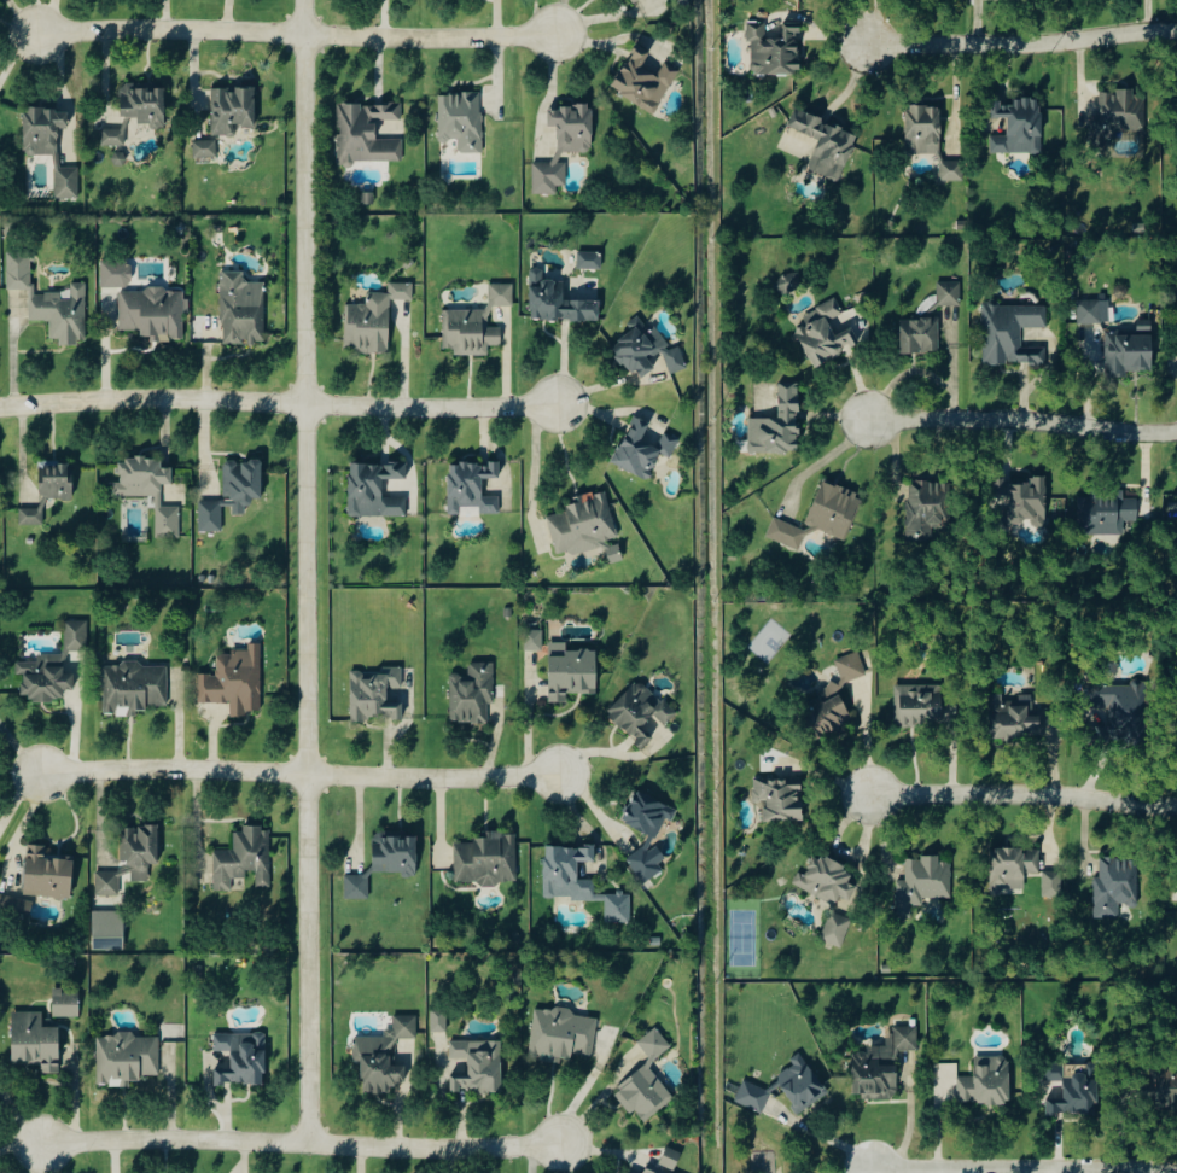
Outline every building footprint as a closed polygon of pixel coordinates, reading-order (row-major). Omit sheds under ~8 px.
[(785,23),(785,40),(767,40),(768,23),(749,22),(748,42),(753,42),(752,74),(800,75),(800,23),(785,23)] [(652,53),(637,45),(613,91),(657,114),(680,70),(665,62),(658,76),(644,69),(652,53)] [(166,129),(167,91),(137,90),(137,85),(122,85),(122,118),(139,118),(139,124),(153,125),(153,129),(166,129)] [(213,90),(213,136),(236,136),(236,128),(257,128),(257,90),(213,90)] [(440,95),(441,142),(459,141),(460,154),(484,154),(483,94),(440,95)] [(992,154),(1043,154),(1043,100),(1018,100),(1018,107),(1003,107),(1003,102),(992,102),(992,119),(1009,119),(1009,136),(992,136),(992,154)] [(404,162),(403,139),(378,140),(377,121),(403,120),(403,104),(339,105),(340,164),(404,162)] [(908,155),(942,154),(942,107),(908,108),(908,155)] [(25,155),(58,156),(59,129),(68,129),(68,111),(25,110),(25,155)] [(821,140),(809,170),(841,182),(860,135),(796,110),(789,128),(821,140)] [(102,146),(126,146),(126,130),(103,129),(102,146)] [(219,157),(217,140),(194,142),(196,159),(219,157)] [(81,198),(80,167),(56,168),(57,199),(81,198)] [(603,268),(603,251),(579,251),(578,268),(603,268)] [(34,293),(34,253),(9,253),(9,289),(31,289),(31,320),(50,320),(50,338),(60,338),(60,343),(87,343),(87,282),(68,282),(68,293),(34,293)] [(131,260),(101,261),(102,287),(132,286),(131,260)] [(600,319),(600,299),(565,299),(565,279),(545,279),(545,268),(531,268),(531,319),(600,319)] [(246,271),(222,271),(222,342),(266,342),(266,281),(246,281),(246,271)] [(800,273),(777,279),(781,295),(804,289),(800,273)] [(961,281),(939,281),(939,305),(962,304),(961,281)] [(390,352),(391,299),(414,299),(414,283),(390,282),(389,292),(368,292),(368,304),(347,304),(346,351),(390,352)] [(444,309),(444,348),(455,348),(455,354),(490,354),(490,345),(502,345),(502,327),(491,327),(491,306),(514,305),(514,283),(489,283),(489,309),(444,309)] [(184,340),(184,289),(120,290),(120,330),(141,330),(141,336),(152,336),(152,340),(184,340)] [(814,367),(862,344),(854,326),(837,334),(830,320),(845,313),(838,298),(803,314),(808,324),(797,329),(814,367)] [(1078,300),(1079,324),(1103,323),(1102,299),(1078,300)] [(1049,305),(1000,305),(1000,300),(984,301),(984,362),(1032,362),(1032,364),(1048,364),(1048,347),(1023,347),(1023,327),(1049,327),(1049,305)] [(673,374),(689,367),(680,346),(670,350),(660,324),(647,329),(641,315),(628,320),(634,334),(613,342),(626,374),(639,368),(642,376),(656,370),(651,358),(664,352),(673,374)] [(902,319),(903,352),(941,351),(940,317),(902,319)] [(1154,333),(1107,334),(1108,376),(1129,375),(1129,370),(1155,369),(1154,333)] [(801,382),(780,382),(780,418),(750,418),(750,451),(800,452),(801,382)] [(614,464),(651,479),(662,453),(672,458),(681,438),(665,432),(659,446),(644,440),(651,422),(634,415),(614,464)] [(156,495),(156,538),(180,538),(180,506),(162,506),(162,483),(173,483),(173,467),(163,467),(163,458),(120,458),(120,481),(113,481),(113,495),(156,495)] [(200,500),(200,531),(224,531),(223,506),(234,506),(234,514),(246,513),(246,502),(264,501),(263,460),(224,460),(225,499),(200,500)] [(450,515),(462,515),(462,506),(482,506),(481,514),(500,514),(500,495),(484,495),(484,478),(501,478),(501,461),(491,461),(491,463),(450,463),(450,515)] [(74,499),(74,463),(41,463),(42,508),(21,508),(21,525),(46,525),(45,499),(74,499)] [(350,516),(407,516),(407,497),(384,497),(384,478),(408,478),(408,463),(350,463),(350,516)] [(1048,479),(996,478),(995,494),(1012,495),(1011,521),(1046,523),(1048,479)] [(848,540),(864,495),(823,480),(807,527),(775,516),(767,537),(802,549),(810,526),(848,540)] [(910,536),(935,535),(935,524),(949,524),(947,481),(908,482),(910,536)] [(548,515),(557,555),(619,541),(608,490),(577,497),(578,502),(567,505),(568,511),(548,515)] [(1081,493),(1081,534),(1125,534),(1125,521),(1139,521),(1139,498),(1126,498),(1126,493),(1081,493)] [(65,654),(39,654),(39,661),(17,661),(18,679),(22,679),(23,695),(31,695),(32,701),(65,701),(65,689),(75,689),(74,674),(66,674),(66,651),(89,650),(88,620),(65,620),(65,654)] [(526,630),(527,651),(545,650),(544,629),(526,630)] [(598,693),(598,649),(581,649),(581,642),(551,642),(550,701),(568,702),(568,693),(598,693)] [(262,710),(262,643),(249,643),(249,650),(232,650),(232,654),(218,654),(218,674),(200,674),(200,702),(232,702),(232,717),(248,717),(248,710),(262,710)] [(845,684),(869,675),(860,651),(835,660),(845,684)] [(496,662),(467,663),(467,673),(451,673),(452,722),(489,722),(489,702),(496,702),(496,662)] [(104,716),(139,715),(139,707),(169,707),(169,664),(104,664),(104,716)] [(352,671),(352,718),(403,719),(404,694),(389,694),(390,686),(403,686),(403,667),(383,666),(382,672),(352,671)] [(678,715),(641,679),(608,712),(644,748),(657,735),(646,724),(655,714),(667,726),(678,715)] [(836,682),(818,691),(822,700),(805,709),(820,739),(855,721),(836,682)] [(1084,684),(1085,703),(1114,702),(1115,733),(1127,732),(1127,721),(1148,720),(1147,682),(1084,684)] [(896,685),(896,725),(944,724),(943,684),(896,685)] [(1034,695),(1018,694),(1018,700),(1004,700),(1004,694),(991,694),(990,737),(1043,738),(1043,711),(1034,711),(1034,695)] [(803,821),(803,778),(755,778),(755,801),(766,801),(766,821),(803,821)] [(679,810),(641,791),(636,794),(623,820),(651,835),(646,845),(627,859),(645,885),(665,870),(662,865),(666,856),(656,841),(668,818),(674,822),(679,810)] [(96,872),(97,895),(120,895),(120,879),(149,879),(149,864),(160,864),(159,825),(137,825),(137,828),(121,828),(122,863),(127,862),(128,871),(96,872)] [(214,850),(215,891),(233,890),(232,876),(257,875),(257,887),(272,887),(271,827),(244,827),(244,831),(234,832),(235,850),(214,850)] [(517,832),(487,833),(487,837),(476,838),(476,843),(455,843),(457,884),(518,882),(517,832)] [(374,837),(375,873),(404,872),(404,877),(419,877),(418,836),(374,837)] [(74,860),(46,858),(47,845),(28,844),(25,896),(72,898),(74,860)] [(1026,889),(1026,873),(1042,873),(1042,850),(1024,850),(1024,848),(992,847),(992,895),(1003,895),(1003,889),(1026,889)] [(794,885),(838,904),(841,896),(852,901),(859,886),(850,883),(856,871),(816,853),(806,875),(799,872),(794,885)] [(953,897),(953,862),(941,862),(941,857),(907,857),(907,880),(899,880),(899,918),(913,918),(913,905),(923,905),(923,897),(953,897)] [(1139,906),(1140,859),(1101,858),(1101,877),(1095,877),(1095,918),(1121,918),(1121,906),(1139,906)] [(1044,898),(1062,897),(1061,871),(1043,871),(1044,898)] [(346,874),(346,899),(371,899),(370,875),(375,875),(375,873),(346,874)] [(34,902),(0,894),(0,910),(31,917),(34,902)] [(125,910),(93,911),(94,950),(126,949),(125,910)] [(843,948),(854,919),(833,911),(822,939),(843,948)] [(81,1017),(81,991),(54,990),(54,1017),(81,1017)] [(530,1057),(572,1062),(574,1053),(595,1055),(599,1018),(573,1015),(574,1011),(536,1007),(530,1057)] [(433,1032),(448,1032),(448,1009),(433,1009),(433,1032)] [(61,1027),(43,1026),(44,1012),(13,1012),(13,1064),(42,1064),(42,1073),(60,1074),(61,1027)] [(364,1093),(395,1093),(395,1082),(407,1082),(407,1066),(396,1066),(396,1039),(418,1038),(418,1016),(395,1016),(395,1030),(386,1030),(386,1037),(355,1037),(355,1061),(364,1061),(364,1093)] [(919,1026),(890,1027),(890,1046),(869,1046),(869,1053),(854,1053),(854,1098),(899,1098),(899,1051),(919,1051),(919,1026)] [(215,1033),(216,1051),(232,1051),(232,1062),(216,1062),(216,1084),(266,1084),(266,1033),(215,1033)] [(160,1037),(136,1037),(136,1034),(99,1034),(98,1086),(132,1086),(132,1081),(141,1081),(141,1075),(160,1076),(160,1037)] [(504,1092),(502,1040),(451,1041),(452,1058),(469,1058),(470,1069),(452,1069),(452,1089),(479,1089),(479,1093),(504,1092)] [(801,1114),(830,1094),(802,1052),(792,1059),(796,1065),(776,1078),(801,1114)] [(1010,1056),(976,1057),(977,1076),(959,1077),(960,1104),(1012,1102),(1010,1056)] [(1099,1114),(1099,1063),(1088,1063),(1088,1075),(1065,1075),(1065,1063),(1048,1063),(1048,1081),(1065,1081),(1065,1096),(1048,1096),(1048,1114),(1099,1114)] [(1154,1103),(1176,1102),(1176,1067),(1154,1067),(1154,1103)] [(773,1092),(745,1080),(736,1102),(764,1114),(773,1092)] [(660,1164),(676,1171),(683,1153),(668,1146),(660,1164)] [(649,1165),(645,1172),(669,1172),(649,1165)]
